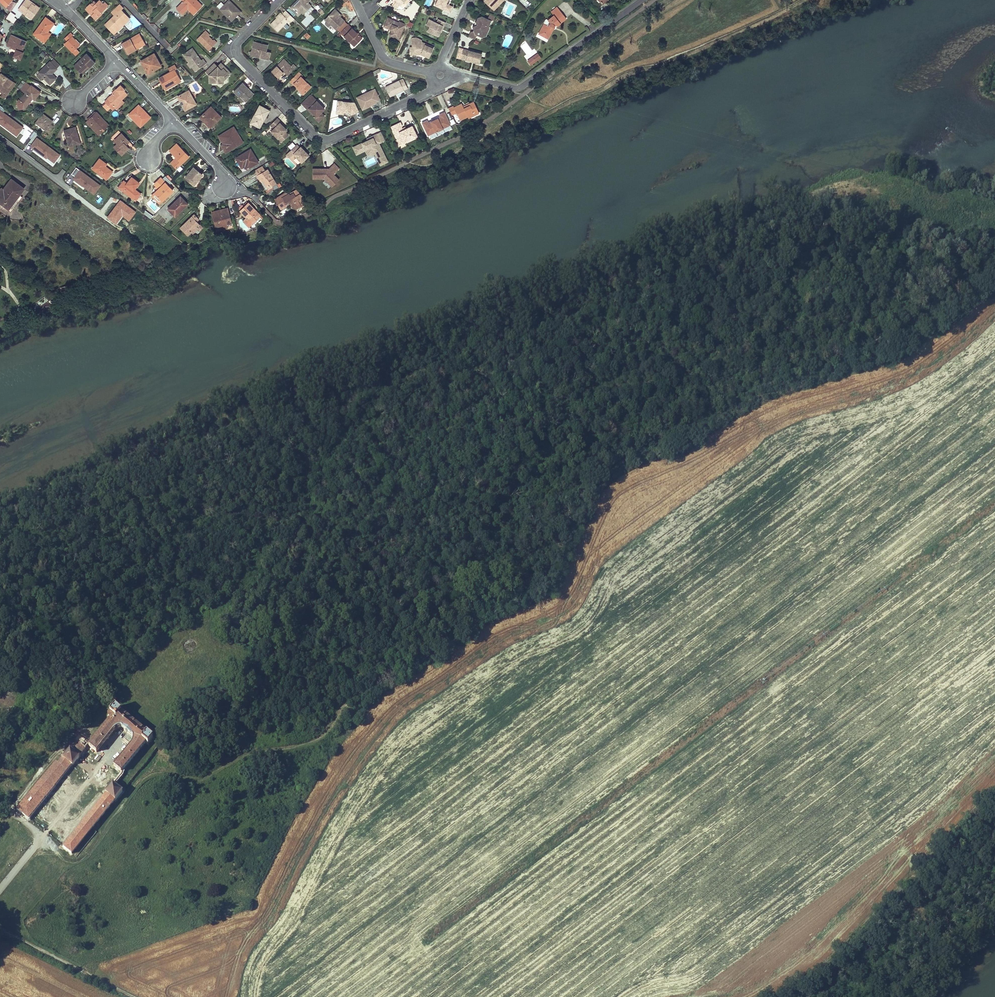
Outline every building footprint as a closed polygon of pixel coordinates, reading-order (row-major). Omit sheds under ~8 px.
[(18,10),(26,15),(27,14),(32,17),(39,8),(27,0),(25,0),(18,10)] [(176,9),(182,15),(188,9),(193,15),(202,6),(196,0),(182,0),(183,2),(176,9)] [(289,8),(298,16),(301,13),(303,10),(305,12),(311,7),(308,3),(311,0),(297,0),(289,8)] [(398,4),(397,5),(394,8),(398,11),(408,0),(394,0),(398,4)] [(434,5),(449,12),(451,6),(447,4),(445,3),(446,0),(436,0),(434,5)] [(93,2),(86,8),(92,14),(90,16),(95,20),(102,14),(101,13),(105,9),(102,5),(98,1),(95,4),(93,2)] [(229,1),(223,6),(226,8),(222,12),(229,18),(231,21),(240,12),(229,1)] [(497,2),(491,7),(494,10),(499,4),(497,2)] [(322,12),(324,5),(318,3),(315,10),(322,12)] [(119,5),(111,12),(114,16),(121,10),(122,9),(119,5)] [(540,27),(536,39),(546,42),(550,29),(551,29),(552,30),(566,19),(557,8),(551,13),(553,16),(547,21),(549,24),(548,24),(546,25),(545,26),(544,28),(540,27)] [(114,16),(107,23),(114,29),(120,24),(122,26),(129,19),(121,10),(114,16)] [(334,10),(324,21),(326,23),(327,23),(330,26),(330,25),(336,31),(344,22),(340,18),(336,14),(337,13),(336,12),(334,10)] [(281,13),(270,24),(277,32),(288,21),(290,23),(294,19),(286,11),(282,15),(281,13)] [(10,12),(6,18),(11,22),(14,18),(15,16),(10,12)] [(475,34),(480,36),(481,32),(484,31),(487,32),(489,27),(488,25),(490,21),(493,20),(495,17),(490,14),(488,19),(485,20),(484,18),(482,17),(478,18),(476,23),(478,24),(478,25),(473,27),(475,34)] [(45,18),(33,35),(44,42),(50,34),(48,32),(54,24),(45,18)] [(391,30),(389,35),(398,39),(404,24),(398,21),(397,23),(387,18),(383,26),(389,29),(389,27),(392,28),(391,30)] [(431,21),(426,31),(437,36),(440,32),(438,31),(441,25),(442,26),(444,22),(437,19),(435,22),(431,21)] [(107,23),(105,25),(114,34),(122,26),(120,24),(114,29),(107,23)] [(347,25),(339,33),(353,46),(361,38),(347,25)] [(204,32),(197,39),(203,45),(208,51),(216,43),(213,40),(212,41),(208,37),(204,32)] [(70,34),(65,39),(67,42),(64,44),(72,52),(76,48),(79,45),(72,37),(72,36),(70,34)] [(25,42),(11,36),(7,46),(16,50),(13,56),(20,60),(23,53),(21,52),(25,42)] [(130,39),(122,43),(128,54),(145,44),(140,36),(131,42),(130,39)] [(411,39),(411,44),(414,43),(414,46),(411,46),(409,47),(410,52),(415,52),(415,54),(419,53),(424,56),(424,54),(428,56),(432,47),(421,42),(421,40),(415,37),(411,38),(411,39)] [(254,42),(251,51),(254,56),(268,60),(270,53),(266,51),(267,45),(254,42)] [(183,55),(188,62),(190,61),(193,66),(192,67),(195,71),(206,64),(203,59),(200,61),(198,57),(195,59),(194,56),(196,55),(192,49),(183,55)] [(462,49),(460,58),(479,63),(481,53),(462,49)] [(86,54),(73,66),(80,73),(81,75),(89,68),(95,62),(86,54)] [(154,54),(142,61),(149,73),(161,66),(154,54)] [(538,54),(527,61),(530,64),(540,57),(538,54)] [(54,59),(50,63),(56,69),(60,66),(54,59)] [(278,78),(282,73),(281,72),(283,71),(284,72),(287,76),(293,70),(290,67),(291,66),(284,59),(271,71),(274,74),(278,78)] [(50,63),(39,73),(39,74),(43,78),(50,84),(56,78),(51,74),(56,69),(50,63)] [(206,72),(209,76),(210,76),(211,80),(217,80),(217,83),(223,82),(223,77),(226,77),(227,76),(229,76),(229,72),(225,68),(221,71),(218,67),(214,64),(206,72)] [(168,74),(160,78),(164,87),(168,84),(170,87),(180,81),(174,70),(168,74)] [(298,72),(289,81),(293,84),(294,84),(299,89),(298,90),(302,94),(310,86),(301,76),(302,76),(298,72)] [(3,94),(4,92),(7,94),(15,83),(2,73),(0,76),(0,92),(3,94)] [(399,80),(385,87),(390,97),(407,88),(404,81),(400,83),(399,80)] [(248,91),(247,89),(248,88),(242,82),(233,91),(239,97),(240,96),(245,102),(253,94),(249,90),(248,91)] [(18,99),(16,102),(17,105),(21,109),(26,108),(32,98),(34,99),(39,92),(31,86),(30,86),(26,83),(20,90),(25,93),(20,100),(18,99)] [(113,94),(104,102),(112,110),(122,101),(121,100),(127,94),(123,91),(124,90),(120,86),(116,90),(117,91),(114,94),(113,94)] [(362,110),(381,102),(375,88),(356,97),(362,110)] [(188,91),(177,97),(185,110),(195,104),(188,91)] [(315,117),(315,118),(318,121),(324,116),(320,112),(324,109),(310,94),(301,103),(305,107),(309,102),(312,105),(309,108),(316,116),(315,117)] [(122,101),(112,110),(114,112),(124,103),(122,101)] [(337,101),(336,111),(343,112),(350,112),(351,115),(359,112),(355,102),(337,101)] [(454,108),(449,110),(452,116),(457,114),(460,121),(468,118),(469,119),(480,114),(474,103),(465,107),(466,109),(464,110),(463,108),(462,105),(454,109),(454,108)] [(262,119),(264,120),(269,110),(259,105),(250,123),(260,128),(263,122),(261,121),(262,119)] [(138,106),(129,115),(140,127),(150,118),(147,114),(146,115),(141,110),(142,109),(138,106)] [(211,107),(201,118),(210,128),(221,117),(211,107)] [(316,116),(309,108),(307,109),(315,117),(316,116)] [(0,110),(0,124),(17,137),(24,127),(0,110)] [(427,120),(422,123),(428,135),(450,125),(444,112),(439,114),(440,117),(428,122),(427,120)] [(96,113),(87,121),(100,134),(108,126),(96,113)] [(42,114),(36,123),(46,131),(46,130),(49,133),(54,127),(49,123),(51,121),(42,114)] [(279,124),(280,123),(281,122),(277,118),(270,125),(273,129),(271,131),(282,142),(288,135),(285,132),(287,130),(283,127),(282,128),(279,124)] [(100,134),(87,121),(86,122),(99,135),(100,134)] [(390,126),(398,141),(402,139),(404,142),(416,136),(411,125),(405,128),(402,129),(401,127),(400,126),(401,125),(399,122),(390,126)] [(23,144),(33,131),(28,127),(19,140),(23,144)] [(75,127),(64,130),(69,147),(80,143),(75,127)] [(233,128),(221,135),(225,143),(223,144),(225,148),(223,149),(226,153),(241,143),(236,136),(238,135),(233,128)] [(385,140),(381,132),(369,137),(369,139),(367,140),(356,145),(359,151),(366,148),(368,153),(371,154),(376,152),(378,156),(384,154),(379,143),(385,140)] [(121,134),(114,141),(117,144),(114,147),(122,155),(129,148),(125,145),(129,142),(121,134)] [(29,147),(54,164),(61,155),(36,137),(29,147)] [(177,144),(170,151),(178,159),(172,164),(176,168),(189,156),(177,144)] [(297,145),(289,153),(292,156),(293,155),(301,163),(309,155),(301,147),(299,148),(297,145)] [(359,151),(356,145),(353,147),(356,154),(365,150),(367,154),(371,156),(375,154),(378,160),(385,157),(384,154),(378,156),(376,152),(371,154),(368,153),(366,148),(359,151)] [(250,150),(236,158),(241,166),(244,164),(247,169),(258,162),(250,150)] [(364,161),(366,166),(376,162),(374,157),(364,161)] [(99,159),(92,168),(106,179),(112,172),(105,166),(106,164),(99,159)] [(262,166),(255,170),(258,174),(265,170),(262,166)] [(312,167),(312,180),(328,180),(328,186),(337,186),(338,167),(312,167)] [(75,177),(72,180),(95,195),(101,184),(76,168),(71,174),(75,177)] [(193,168),(185,178),(194,185),(201,176),(197,173),(198,171),(193,168)] [(258,174),(256,175),(259,180),(261,179),(266,187),(270,184),(272,187),(276,184),(267,169),(265,170),(258,174)] [(123,182),(119,187),(136,201),(140,195),(134,190),(139,183),(132,177),(126,184),(123,182)] [(161,178),(154,184),(160,190),(153,197),(159,203),(172,190),(161,178)] [(9,209),(19,195),(24,189),(11,180),(0,195),(0,203),(9,209)] [(154,184),(153,185),(158,190),(152,196),(153,197),(160,190),(154,184)] [(285,193),(275,200),(279,208),(286,203),(289,204),(292,208),(295,208),(299,206),(300,206),(304,204),(301,199),(303,197),(295,191),(292,193),(292,194),(289,196),(288,194),(285,193)] [(10,213),(22,197),(19,195),(9,209),(0,203),(0,205),(10,213)] [(180,197),(168,209),(175,216),(187,204),(180,197)] [(240,210),(246,217),(252,223),(260,215),(248,203),(244,207),(243,207),(240,210)] [(219,210),(211,212),(216,232),(227,229),(226,224),(231,223),(228,210),(219,212),(219,210)] [(194,214),(180,228),(187,235),(191,232),(192,233),(197,227),(196,226),(199,224),(195,220),(198,217),(194,214)] [(51,293),(45,296),(48,300),(49,301),(56,296),(51,293)] [(57,295),(56,296),(49,301),(51,302),(53,303),(56,304),(58,304),(60,303),(62,302),(64,300),(57,295)] [(45,296),(30,307),(33,310),(48,300),(45,296)] [(154,738),(116,707),(114,710),(111,712),(111,713),(109,716),(109,717),(109,718),(109,719),(110,720),(106,726),(100,733),(97,737),(94,741),(90,745),(89,746),(97,752),(98,753),(98,752),(99,752),(101,749),(109,739),(115,732),(117,729),(119,728),(120,728),(121,728),(123,728),(128,732),(134,737),(134,738),(135,739),(135,740),(135,741),(134,742),(131,746),(126,752),(119,760),(115,766),(116,767),(121,772),(123,773),(130,764),(143,748),(147,743),(149,744),(150,743),(153,739),(154,738)] [(13,725),(10,722),(5,726),(9,730),(13,725)] [(57,762),(18,810),(29,819),(30,820),(72,766),(73,766),(74,767),(82,758),(82,757),(81,757),(81,756),(89,746),(89,745),(81,738),(60,764),(57,762)] [(113,782),(106,791),(108,793),(117,800),(125,791),(124,790),(115,783),(113,782)] [(73,854),(117,800),(108,793),(64,847),(73,854)]
